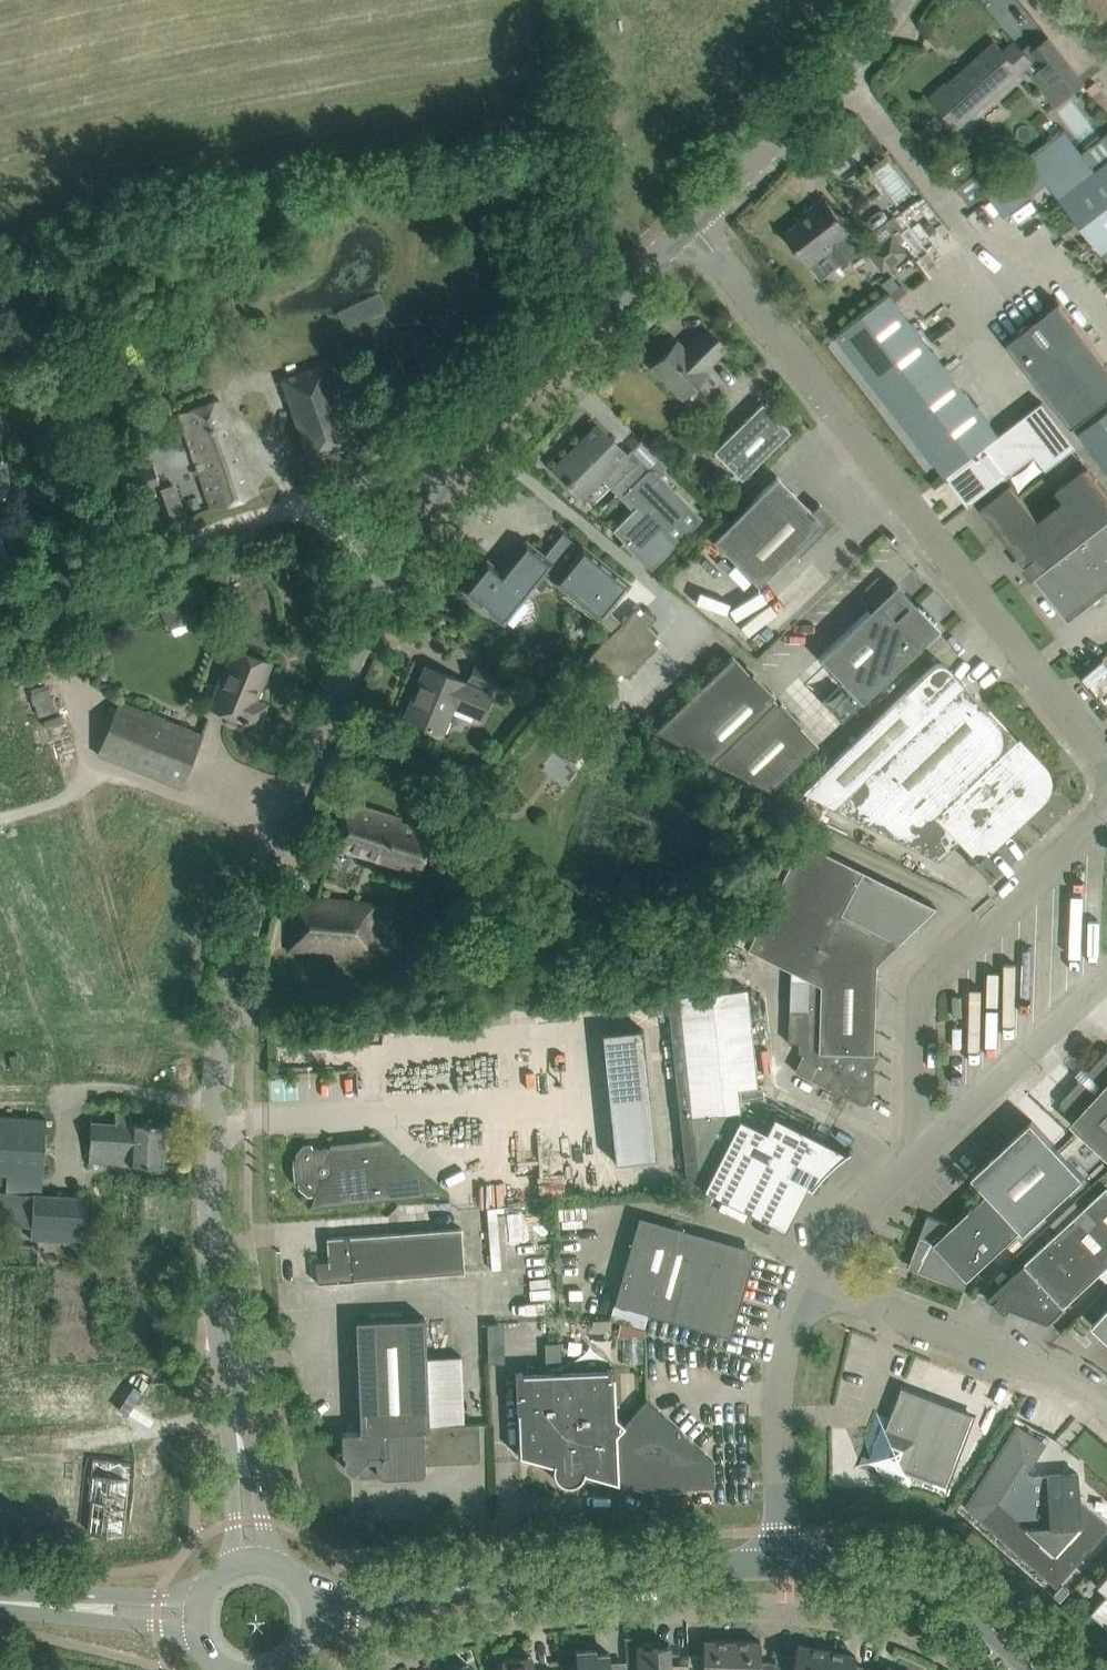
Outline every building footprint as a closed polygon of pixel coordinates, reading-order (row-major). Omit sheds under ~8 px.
[(938,94),(934,98),(958,127),(1020,74),(1028,83),(1034,77),(1058,105),(1084,82),(1047,39),(1028,56),(1016,42),(1004,52),(996,43),(944,88),(943,87),(936,92),(938,94)] [(1067,131),(1082,151),(1106,135),(1086,110),(1066,126),(1067,131)] [(1086,156),(1082,151),(1067,131),(1030,160),(1030,159),(993,188),(988,192),(986,193),(1005,217),(1048,184),(1106,259),(1106,139),(1086,156)] [(972,177),(956,189),(969,207),(984,195),(986,193),(988,192),(974,175),(972,177)] [(851,232),(824,198),(809,209),(812,213),(787,233),(822,278),(859,249),(848,234),(851,232)] [(876,248),(889,265),(907,251),(893,234),(876,248)] [(999,435),(891,294),(838,335),(946,476),(947,475),(999,435)] [(1058,300),(1006,341),(1071,425),(1106,397),(1106,363),(1058,300)] [(678,342),(652,367),(682,397),(708,372),(704,369),(726,348),(706,328),(685,349),(678,342)] [(282,382),(310,461),(357,444),(330,365),(282,382)] [(199,469),(212,507),(257,492),(238,437),(234,439),(219,394),(179,408),(198,465),(194,466),(195,471),(199,469)] [(999,435),(947,475),(951,479),(949,480),(953,485),(958,481),(973,501),(972,501),(973,503),(977,500),(1035,455),(1047,469),(1077,446),(1043,402),(999,435)] [(762,403),(713,451),(741,480),(790,431),(762,403)] [(1106,470),(1106,411),(1079,434),(1106,470)] [(640,468),(597,425),(553,468),(583,498),(605,477),(636,508),(613,531),(650,568),(699,519),(645,464),(640,468)] [(135,492),(159,484),(155,465),(129,473),(135,492)] [(1004,536),(1025,562),(1027,565),(1028,564),(1034,558),(1043,569),(1036,575),(1037,576),(1106,521),(1106,493),(1087,467),(1057,490),(1065,500),(1039,520),(1034,513),(1004,536)] [(777,475),(712,539),(758,585),(794,550),(798,555),(835,519),(819,503),(812,511),(777,475)] [(1011,484),(982,507),(1004,536),(1034,513),(1011,484)] [(1037,576),(1036,576),(1069,620),(1106,591),(1106,521),(1037,576)] [(628,585),(567,535),(566,536),(547,560),(551,563),(545,571),(568,590),(564,595),(611,634),(586,659),(600,673),(606,666),(621,681),(625,677),(662,640),(657,636),(647,626),(654,619),(640,605),(622,623),(608,609),(628,585)] [(487,562),(465,590),(505,622),(545,571),(551,563),(547,560),(526,542),(501,573),(487,562)] [(169,628),(196,617),(185,592),(159,604),(169,628)] [(940,628),(918,605),(913,609),(897,592),(873,615),(869,610),(852,625),(819,658),(862,703),(940,628)] [(235,648),(211,707),(246,721),(247,719),(258,723),(265,704),(255,700),(261,687),(257,685),(266,661),(235,648)] [(732,655),(650,732),(771,790),(818,744),(800,726),(803,724),(780,700),(777,702),(773,697),(775,695),(752,671),(750,673),(732,655)] [(1042,766),(947,667),(946,666),(944,664),(942,664),(941,663),(938,663),(937,664),(934,665),(933,666),(801,790),(906,843),(934,816),(975,860),(972,864),(973,865),(1009,831),(1011,834),(1029,817),(1027,815),(1042,800),(1046,795),(1048,790),(1049,784),(1048,777),(1046,772),(1042,766)] [(468,683),(427,666),(406,717),(444,733),(456,705),(483,716),(494,691),(504,696),(512,678),(476,664),(468,683)] [(839,705),(843,687),(821,681),(816,699),(839,705)] [(180,788),(202,734),(119,701),(97,754),(180,788)] [(574,723),(561,731),(571,748),(584,740),(574,723)] [(397,820),(347,801),(331,844),(417,874),(430,835),(396,823),(397,820)] [(732,936),(749,945),(747,949),(808,979),(807,1009),(788,1008),(787,1043),(797,1043),(797,1052),(802,1054),(794,1071),(859,1103),(860,1103),(861,1104),(862,1104),(864,1103),(866,1103),(867,1103),(868,1102),(869,1101),(870,1100),(871,1099),(871,1097),(871,1096),(872,1070),(872,1069),(872,1068),(871,1067),(870,1065),(869,1064),(868,1063),(866,1062),(871,1053),(873,1053),(876,964),(889,938),(898,943),(935,907),(784,831),(732,936)] [(292,898),(289,950),(372,955),(376,904),(292,898)] [(678,996),(668,997),(687,1180),(698,1179),(698,1186),(784,1229),(806,1185),(810,1189),(818,1178),(827,1169),(833,1163),(841,1156),(849,1150),(848,1149),(845,1151),(773,1115),(766,1131),(739,1117),(739,1111),(737,1088),(759,1086),(748,989),(678,996)] [(653,1162),(642,1034),(600,1037),(610,1165),(653,1162)] [(1061,1101),(1062,1106),(1075,1118),(1071,1123),(1106,1156),(1106,1051),(1091,1069),(1086,1069),(1079,1077),(1079,1081),(1061,1101)] [(343,1057),(328,1060),(331,1076),(346,1073),(343,1057)] [(50,1097),(0,1095),(0,1149),(11,1150),(11,1165),(48,1166),(50,1097)] [(132,1112),(116,1111),(115,1124),(90,1122),(88,1161),(163,1166),(165,1125),(132,1123),(132,1112)] [(969,1279),(1023,1229),(1026,1232),(1085,1177),(1033,1121),(974,1176),(989,1192),(953,1225),(928,1216),(912,1259),(919,1267),(913,1273),(915,1274),(918,1271),(965,1289),(969,1279)] [(296,1159),(292,1158),(295,1184),(299,1182),(299,1187),(308,1195),(313,1194),(309,1208),(445,1193),(381,1137),(337,1142),(329,1143),(328,1147),(313,1148),(311,1145),(303,1145),(296,1154),(296,1159)] [(34,1202),(36,1168),(7,1167),(5,1200),(34,1202)] [(542,1171),(516,1175),(518,1189),(544,1186),(542,1171)] [(36,1216),(92,1218),(93,1177),(38,1175),(36,1216)] [(995,1301),(1049,1322),(1106,1268),(1106,1188),(988,1298),(995,1301)] [(639,1217),(615,1303),(723,1334),(747,1248),(639,1217)] [(11,1239),(42,1240),(43,1219),(12,1218),(11,1239)] [(319,1282),(317,1282),(317,1283),(465,1276),(462,1228),(327,1238),(329,1263),(323,1263),(319,1269),(319,1282)] [(550,1272),(527,1271),(526,1293),(549,1294),(550,1272)] [(614,1305),(610,1318),(644,1327),(647,1315),(614,1305)] [(1093,1324),(1106,1337),(1106,1309),(1093,1324)] [(424,1318),(390,1319),(396,1476),(420,1475),(422,1475),(423,1474),(424,1473),(425,1472),(425,1471),(425,1470),(425,1469),(425,1463),(475,1461),(476,1461),(477,1460),(478,1460),(479,1458),(480,1458),(480,1457),(480,1455),(479,1423),(429,1425),(424,1318)] [(396,1476),(390,1319),(356,1321),(360,1432),(341,1433),(342,1454),(346,1458),(345,1459),(344,1461),(344,1463),(344,1464),(344,1466),(345,1467),(346,1469),(348,1470),(349,1471),(350,1471),(351,1471),(353,1471),(354,1471),(355,1471),(357,1470),(358,1469),(366,1477),(396,1476)] [(0,1353),(0,1397),(143,1396),(143,1352),(0,1353)] [(550,1371),(515,1373),(519,1456),(552,1465),(551,1468),(552,1471),(552,1474),(554,1476),(555,1479),(557,1481),(560,1483),(563,1480),(563,1477),(575,1476),(576,1479),(579,1482),(581,1481),(582,1479),(583,1478),(584,1476),(585,1474),(618,1482),(616,1434),(625,1424),(625,1423),(616,1416),(614,1368),(581,1370),(561,1371),(560,1364),(549,1365),(550,1371)] [(876,1413),(865,1443),(880,1476),(910,1487),(914,1474),(945,1485),(972,1415),(901,1388),(889,1418),(876,1413)] [(625,1424),(616,1434),(618,1482),(618,1486),(631,1490),(663,1488),(714,1486),(713,1461),(647,1399),(625,1423),(625,1424)] [(1017,1429),(969,1505),(1055,1582),(1106,1524),(1079,1499),(1078,1472),(1046,1474),(1046,1475),(1031,1476),(1025,1472),(1026,1471),(1030,1464),(1031,1465),(1043,1446),(1017,1429)] [(95,1436),(92,1493),(112,1494),(111,1503),(133,1504),(136,1438),(95,1436)] [(1103,1576),(1104,1592),(1106,1594),(1090,1613),(1106,1628),(1106,1572),(1103,1576)] [(688,1660),(688,1664),(688,1669),(731,1669),(732,1641),(703,1640),(703,1660),(688,1660)] [(775,1662),(760,1662),(761,1642),(732,1641),(731,1669),(774,1669),(775,1662)] [(827,1650),(797,1644),(795,1657),(776,1653),(775,1662),(774,1669),(823,1669),(827,1650)] [(670,1664),(670,1646),(637,1646),(637,1669),(670,1669),(670,1664)] [(871,1667),(874,1649),(860,1647),(857,1665),(871,1667)] [(561,1667),(561,1669),(611,1669),(609,1653),(596,1654),(596,1649),(576,1651),(577,1666),(561,1667)] [(823,1669),(858,1669),(853,1669),(856,1656),(827,1650),(823,1669)] [(502,1660),(503,1669),(534,1669),(532,1656),(502,1660)]
